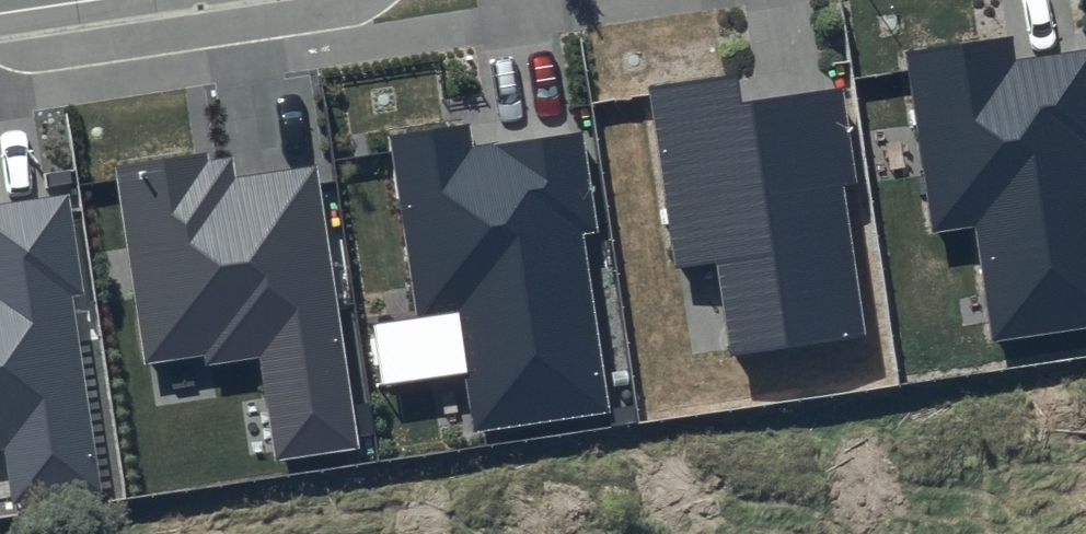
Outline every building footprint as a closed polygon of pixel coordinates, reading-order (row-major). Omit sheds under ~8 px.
[(907,52),(933,233),(974,227),(991,342),(1085,328),(1085,50),(1015,59),(1012,36),(907,52)] [(737,75),(648,88),(677,269),(715,263),(730,356),(865,335),(843,186),(857,182),(841,88),(741,104),(737,75)] [(468,125),(390,137),(416,317),(459,311),(477,431),(610,413),(583,234),(597,232),(581,130),(470,149),(468,125)] [(204,154),(116,167),(145,365),(203,356),(205,365),(259,357),(275,460),(358,449),(316,166),(233,178),(230,158),(205,161),(204,154)] [(0,205),(0,449),(4,448),(12,505),(102,492),(71,295),(85,293),(69,193),(0,205)]
